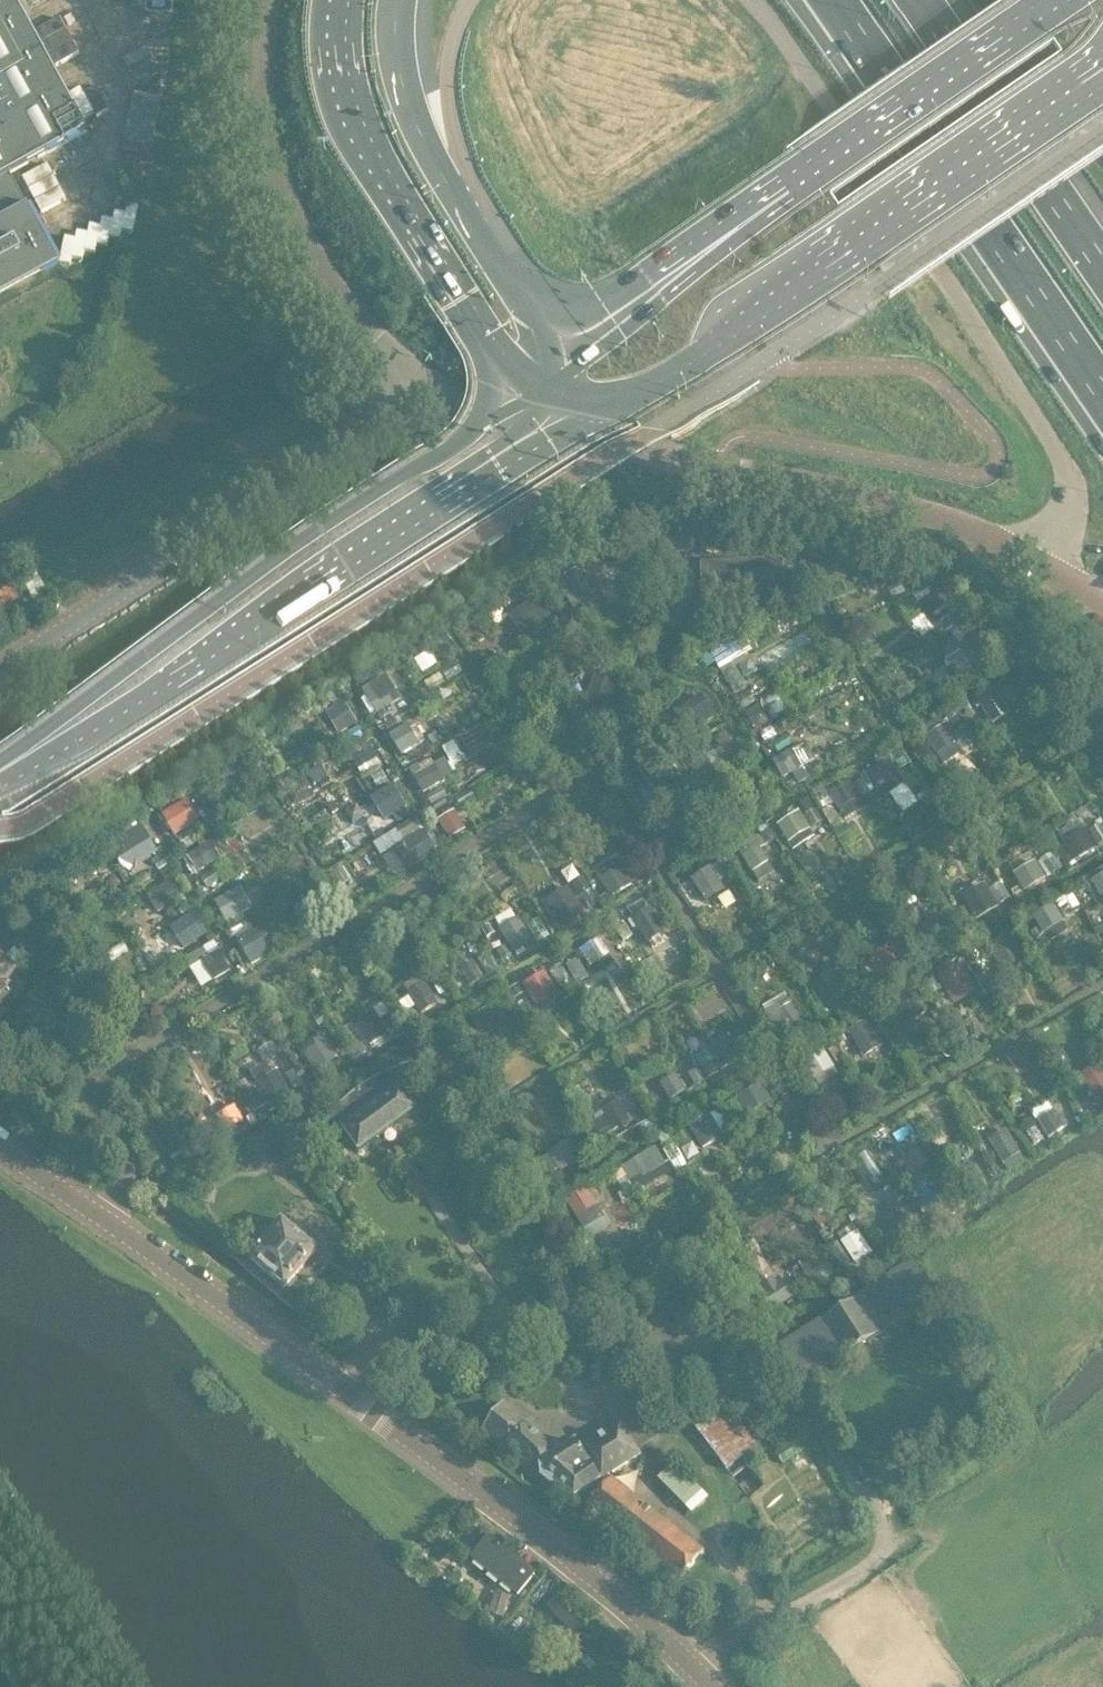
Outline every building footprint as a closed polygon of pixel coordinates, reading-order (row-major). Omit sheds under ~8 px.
[(59,265),(54,256),(10,174),(87,132),(15,0),(0,0),(0,298),(59,265)] [(40,28),(55,63),(81,52),(65,17),(40,28)] [(83,87),(72,93),(84,116),(95,111),(83,87)] [(134,92),(127,148),(156,151),(162,95),(134,92)] [(723,538),(701,539),(702,550),(724,548),(723,538)] [(903,579),(894,560),(866,572),(875,592),(903,579)] [(583,568),(566,577),(578,597),(595,588),(583,568)] [(9,580),(0,586),(0,624),(25,609),(9,580)] [(950,589),(940,595),(947,607),(957,601),(950,589)] [(537,596),(527,603),(535,616),(546,609),(537,596)] [(948,618),(934,597),(918,608),(931,628),(948,618)] [(992,656),(981,636),(966,644),(978,664),(992,656)] [(720,671),(737,660),(727,643),(717,649),(715,645),(707,650),(720,671)] [(735,690),(747,686),(742,670),(730,674),(735,690)] [(593,675),(585,698),(610,706),(618,683),(593,675)] [(366,697),(376,714),(401,699),(391,682),(366,697)] [(1000,700),(994,690),(977,699),(990,722),(1007,712),(1000,700)] [(691,725),(711,713),(700,695),(680,706),(691,725)] [(755,731),(775,719),(765,701),(744,713),(755,731)] [(344,702),(326,714),(339,734),(357,722),(344,702)] [(450,733),(443,722),(436,726),(443,737),(450,733)] [(389,735),(401,755),(420,744),(408,724),(389,735)] [(958,743),(947,724),(925,737),(936,756),(958,743)] [(739,755),(730,742),(713,753),(721,766),(739,755)] [(384,765),(374,747),(352,760),(363,778),(384,765)] [(780,774),(797,765),(789,750),(772,759),(780,774)] [(901,776),(889,756),(866,770),(878,790),(901,776)] [(423,794),(444,781),(433,764),(413,776),(423,794)] [(865,807),(849,781),(829,794),(845,820),(865,807)] [(893,790),(905,809),(919,800),(907,782),(893,790)] [(432,805),(447,796),(442,789),(428,798),(432,805)] [(396,814),(409,806),(399,790),(386,798),(396,814)] [(180,807),(163,817),(175,836),(191,826),(180,807)] [(465,827),(455,809),(438,819),(448,837),(465,827)] [(810,830),(799,812),(777,825),(789,843),(810,830)] [(419,832),(413,821),(398,829),(405,840),(419,832)] [(1097,848),(1085,828),(1062,842),(1073,862),(1097,848)] [(425,833),(413,840),(423,857),(435,849),(425,833)] [(769,863),(760,850),(764,848),(757,837),(736,850),(751,874),(769,863)] [(147,839),(130,850),(137,862),(155,851),(147,839)] [(212,863),(201,846),(187,856),(197,872),(212,863)] [(1046,879),(1036,860),(1013,874),(1024,892),(1046,879)] [(631,886),(620,866),(598,878),(609,898),(631,886)] [(725,891),(710,868),(691,880),(705,903),(725,891)] [(1102,910),(1102,877),(1093,882),(1097,891),(1091,895),(1100,911),(1102,910)] [(184,895),(173,878),(147,894),(159,911),(184,895)] [(999,904),(1011,900),(1005,881),(993,885),(999,904)] [(976,920),(999,906),(989,889),(986,883),(962,896),(976,920)] [(563,925),(587,911),(571,884),(547,898),(563,925)] [(36,896),(42,905),(51,900),(45,891),(36,896)] [(245,911),(233,891),(215,902),(227,922),(245,911)] [(597,904),(590,892),(581,897),(588,910),(597,904)] [(1065,922),(1054,904),(1032,917),(1043,935),(1065,922)] [(665,933),(649,908),(632,919),(649,944),(665,933)] [(207,934),(195,913),(154,939),(166,959),(207,934)] [(927,948),(949,936),(938,917),(916,929),(927,948)] [(534,945),(519,918),(499,929),(515,956),(534,945)] [(254,931),(238,941),(250,960),(266,950),(254,931)] [(1025,960),(1013,937),(990,949),(1003,973),(1025,960)] [(600,939),(580,951),(590,967),(609,955),(600,939)] [(878,977),(899,965),(888,946),(866,958),(878,977)] [(229,968),(218,950),(201,961),(212,979),(229,968)] [(986,952),(976,959),(984,972),(994,965),(986,952)] [(483,977),(473,959),(459,968),(470,984),(483,977)] [(14,974),(12,972),(12,967),(4,961),(0,963),(0,992),(14,974)] [(836,1002),(855,991),(841,966),(822,977),(836,1002)] [(955,968),(940,977),(952,997),(967,988),(955,968)] [(558,994),(545,972),(523,986),(537,1007),(558,994)] [(420,1015),(437,1004),(425,984),(408,995),(420,1015)] [(7,989),(0,998),(0,1010),(13,994),(7,989)] [(909,995),(897,1002),(904,1012),(916,1005),(909,995)] [(502,1000),(492,1006),(499,1019),(509,1012),(502,1000)] [(793,1003),(773,1015),(783,1033),(804,1020),(793,1003)] [(500,1029),(488,1009),(471,1019),(483,1039),(500,1029)] [(389,1035),(377,1015),(357,1027),(368,1047),(389,1035)] [(880,1043),(866,1020),(848,1030),(862,1054),(880,1043)] [(313,1072),(338,1058),(325,1035),(312,1043),(315,1047),(302,1054),(313,1072)] [(756,1051),(746,1035),(733,1042),(743,1058),(756,1051)] [(720,1072),(740,1060),(727,1038),(707,1050),(720,1072)] [(835,1069),(822,1046),(801,1059),(814,1081),(835,1069)] [(808,1074),(801,1062),(790,1068),(797,1081),(808,1074)] [(359,1153),(416,1110),(416,1109),(415,1110),(401,1090),(399,1091),(396,1087),(408,1080),(415,1063),(401,1067),(388,1072),(375,1078),(363,1085),(351,1093),(341,1102),(331,1113),(322,1124),(314,1135),(330,1135),(342,1127),(345,1130),(344,1131),(359,1151),(358,1151),(359,1153)] [(1102,1097),(1102,1070),(1099,1063),(1079,1075),(1097,1101),(1102,1097)] [(320,1070),(304,1079),(309,1087),(324,1078),(320,1070)] [(288,1092),(276,1072),(257,1083),(261,1090),(249,1098),(256,1111),(288,1092)] [(686,1094),(674,1074),(658,1083),(670,1103),(686,1094)] [(772,1100),(762,1082),(735,1098),(745,1115),(772,1100)] [(614,1131),(629,1122),(617,1101),(602,1110),(614,1131)] [(225,1132),(243,1121),(234,1106),(216,1117),(225,1132)] [(200,1129),(210,1124),(202,1111),(192,1117),(200,1129)] [(1048,1138),(1068,1125),(1063,1117),(1059,1120),(1054,1113),(1039,1122),(1048,1138)] [(722,1138),(709,1115),(689,1126),(702,1149),(722,1138)] [(1003,1163),(1019,1153),(1004,1130),(988,1140),(1003,1163)] [(292,1156),(280,1139),(279,1139),(265,1149),(275,1165),(277,1167),(292,1156)] [(558,1170),(579,1157),(568,1139),(548,1152),(558,1170)] [(666,1167),(654,1146),(621,1166),(632,1187),(666,1167)] [(966,1189),(981,1179),(971,1163),(956,1174),(966,1189)] [(929,1212),(944,1202),(930,1179),(915,1189),(929,1212)] [(602,1211),(586,1186),(565,1200),(581,1225),(602,1211)] [(887,1238),(906,1226),(896,1210),(877,1222),(887,1238)] [(250,1258),(284,1287),(316,1250),(282,1221),(250,1258)] [(850,1256),(866,1246),(857,1232),(841,1242),(850,1256)] [(836,1277),(822,1255),(802,1267),(816,1290),(836,1277)] [(919,1305),(899,1274),(769,1358),(788,1388),(919,1305)] [(801,1301),(787,1278),(777,1284),(774,1279),(759,1288),(777,1316),(801,1301)] [(606,1359),(595,1354),(590,1366),(602,1371),(606,1359)] [(717,1387),(727,1401),(738,1392),(728,1379),(717,1387)] [(757,1446),(725,1403),(693,1426),(726,1469),(757,1446)] [(608,1476),(641,1455),(621,1423),(581,1449),(576,1441),(563,1450),(557,1441),(550,1446),(526,1423),(504,1404),(484,1430),(506,1446),(526,1461),(537,1458),(543,1463),(541,1465),(543,1478),(552,1485),(564,1489),(575,1497),(600,1481),(605,1486),(613,1480),(608,1476)] [(965,1437),(963,1432),(960,1424),(947,1430),(952,1442),(965,1437)] [(694,1512),(708,1498),(674,1464),(659,1479),(694,1512)] [(704,1552),(613,1480),(605,1486),(586,1506),(680,1580),(704,1552)] [(537,1574),(490,1535),(471,1559),(518,1597),(537,1574)] [(496,1592),(490,1613),(504,1617),(510,1596),(496,1592)] [(459,1602),(468,1602),(468,1593),(459,1593),(459,1602)] [(594,1662),(604,1652),(558,1602),(547,1612),(594,1662)] [(548,1673),(557,1673),(557,1664),(548,1664),(548,1673)]
